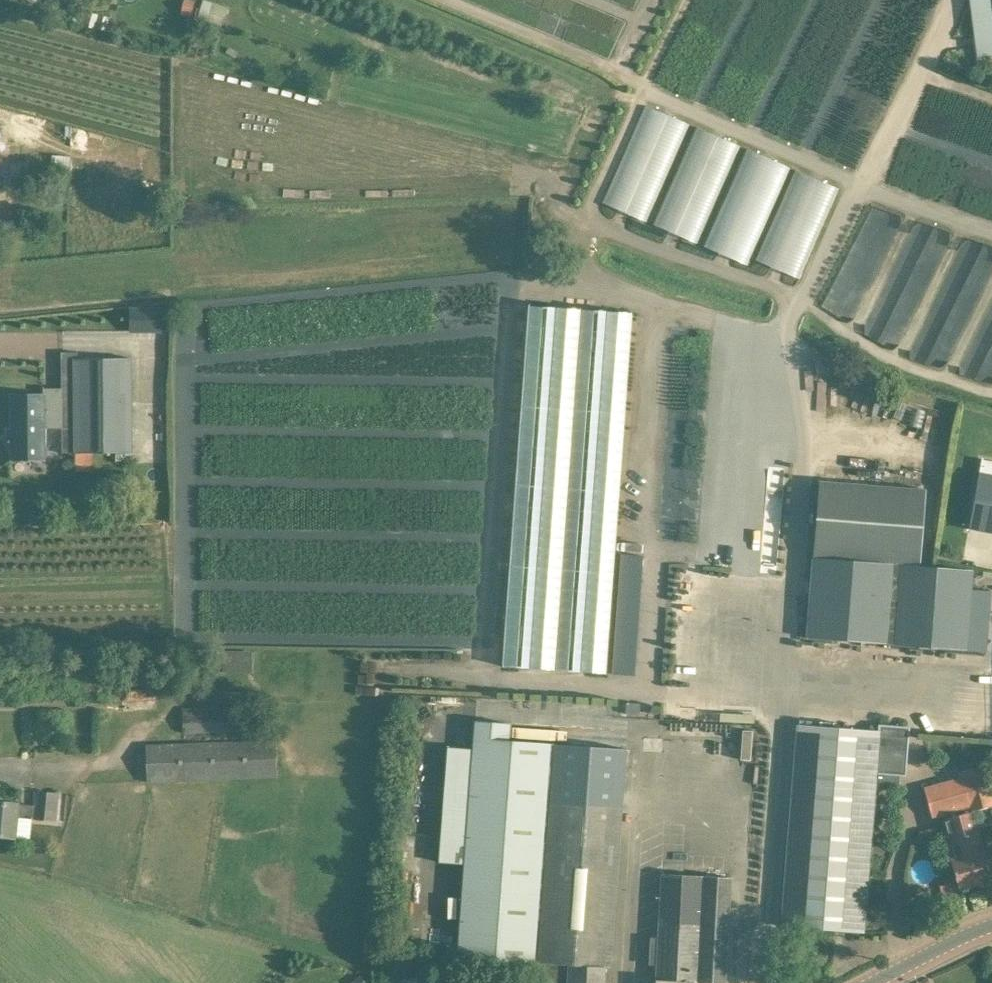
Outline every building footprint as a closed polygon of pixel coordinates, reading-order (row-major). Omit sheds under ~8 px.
[(196,1),(194,0),(185,0),(181,14),(191,17),(196,1)] [(199,15),(223,23),(229,6),(210,0),(204,0),(199,15)] [(977,58),(991,56),(991,0),(969,0),(977,58)] [(645,221),(688,124),(645,105),(602,202),(645,221)] [(654,224),(696,243),(738,146),(696,127),(654,224)] [(707,247),(749,265),(792,168),(749,150),(707,247)] [(756,259),(801,279),(840,189),(795,170),(756,259)] [(856,320),(904,217),(878,204),(830,308),(856,320)] [(129,330),(161,331),(161,306),(129,306),(129,330)] [(510,665),(612,673),(639,314),(537,306),(510,665)] [(75,453),(133,454),(133,358),(76,358),(76,351),(62,352),(63,387),(46,388),(46,394),(45,394),(45,396),(12,396),(12,394),(11,394),(12,460),(47,460),(47,428),(63,428),(63,452),(75,452),(75,453)] [(981,457),(968,530),(991,534),(991,459),(981,457)] [(926,489),(819,481),(806,637),(986,652),(991,591),(972,589),(974,569),(920,564),(926,489)] [(641,713),(641,703),(626,702),(626,713),(641,713)] [(255,706),(182,708),(183,734),(256,732),(255,706)] [(606,967),(610,967),(626,748),(509,740),(510,723),(474,720),(472,748),(464,863),(457,957),(539,963),(537,982),(605,982),(606,967)] [(864,932),(880,730),(795,724),(782,926),(864,932)] [(763,737),(755,737),(753,789),(761,789),(763,737)] [(276,778),(275,739),(145,743),(147,782),(276,778)] [(975,810),(991,806),(991,792),(985,766),(959,774),(960,777),(923,787),(932,818),(943,814),(944,818),(945,819),(975,810)] [(20,804),(21,803),(0,801),(0,835),(17,837),(19,818),(32,818),(57,821),(59,793),(34,790),(33,805),(20,804)] [(951,861),(959,889),(991,880),(991,875),(975,810),(945,819),(944,818),(942,818),(947,835),(952,856),(951,856),(952,861),(951,861)] [(696,982),(698,982),(725,982),(731,877),(663,873),(659,937),(658,965),(656,982),(696,982)] [(426,982),(448,982),(448,976),(426,975),(426,982)]
